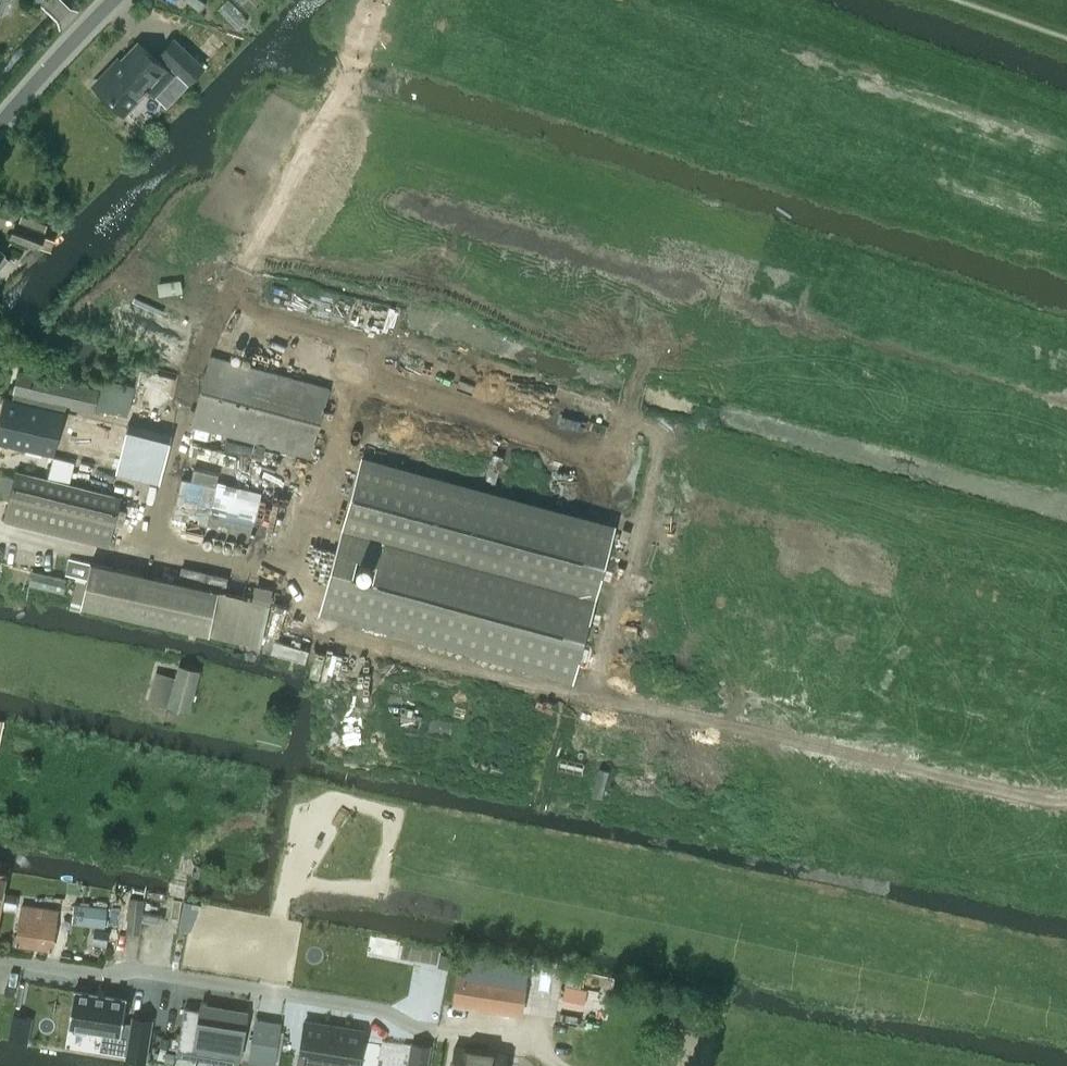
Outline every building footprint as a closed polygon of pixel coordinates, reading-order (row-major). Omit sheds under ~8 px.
[(203,66),(175,39),(159,55),(187,82),(203,66)] [(119,59),(96,84),(125,111),(148,86),(156,95),(178,72),(159,55),(153,61),(137,45),(127,56),(122,62),(119,59)] [(10,238),(38,248),(44,231),(46,224),(21,214),(19,222),(16,221),(10,238)] [(0,250),(0,267),(9,258),(0,250)] [(310,457),(328,387),(211,356),(192,425),(310,457)] [(0,414),(0,440),(4,441),(19,445),(54,453),(66,403),(93,409),(94,406),(127,414),(133,388),(100,379),(99,388),(20,369),(13,398),(4,397),(0,414)] [(129,422),(116,472),(159,484),(172,434),(129,422)] [(361,459),(323,595),(320,606),(363,619),(572,676),(575,665),(577,659),(613,528),(403,471),(361,459)] [(171,516),(206,524),(205,533),(248,544),(261,491),(218,480),(220,473),(193,466),(190,479),(181,477),(171,516)] [(121,496),(16,470),(3,522),(109,548),(121,496)] [(69,557),(65,574),(76,576),(69,608),(79,610),(80,610),(81,606),(261,646),(271,601),(226,591),(91,561),(90,562),(69,557)] [(189,713),(201,670),(178,664),(175,676),(155,671),(147,701),(189,713)] [(52,950),(58,910),(23,904),(16,944),(52,950)] [(102,926),(105,909),(74,906),(71,923),(102,926)] [(456,985),(453,1003),(521,1014),(526,983),(498,979),(457,973),(456,985)] [(73,988),(67,1024),(102,1029),(100,1045),(128,1049),(128,1053),(148,1056),(153,1018),(133,1015),(132,1022),(124,1020),(127,996),(73,988)] [(184,1007),(177,1049),(196,1053),(197,1048),(221,1052),(220,1056),(239,1060),(247,1012),(245,1012),(245,1016),(230,1014),(230,1010),(201,1005),(201,1009),(184,1007)] [(299,1061),(331,1065),(359,1065),(363,1031),(305,1023),(299,1061)] [(451,1065),(504,1065),(506,1054),(454,1047),(451,1065)]
